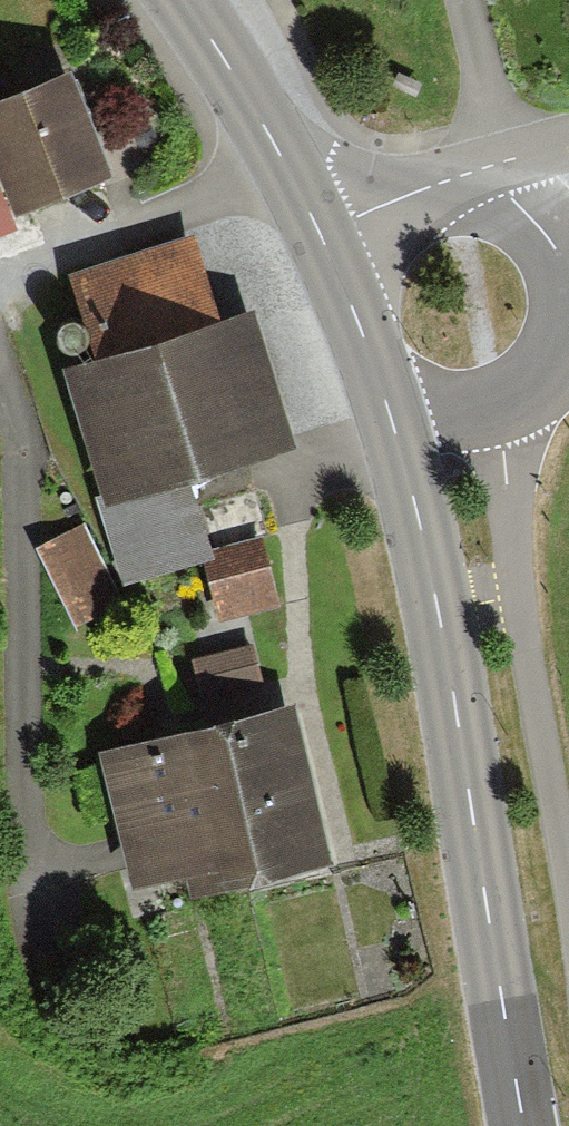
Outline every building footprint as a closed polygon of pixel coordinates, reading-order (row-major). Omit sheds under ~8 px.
[(0,85),(0,150),(15,189),(106,153),(69,58),(0,85)] [(92,341),(60,350),(128,570),(217,542),(191,458),(291,428),(251,298),(218,308),(193,227),(69,266),(92,341)] [(72,616),(120,593),(83,515),(35,537),(72,616)] [(206,552),(224,613),(280,597),(262,535),(206,552)] [(248,638),(194,653),(208,700),(261,685),(248,638)] [(298,697),(105,745),(137,875),(185,863),(191,886),(336,851),(298,697)]
